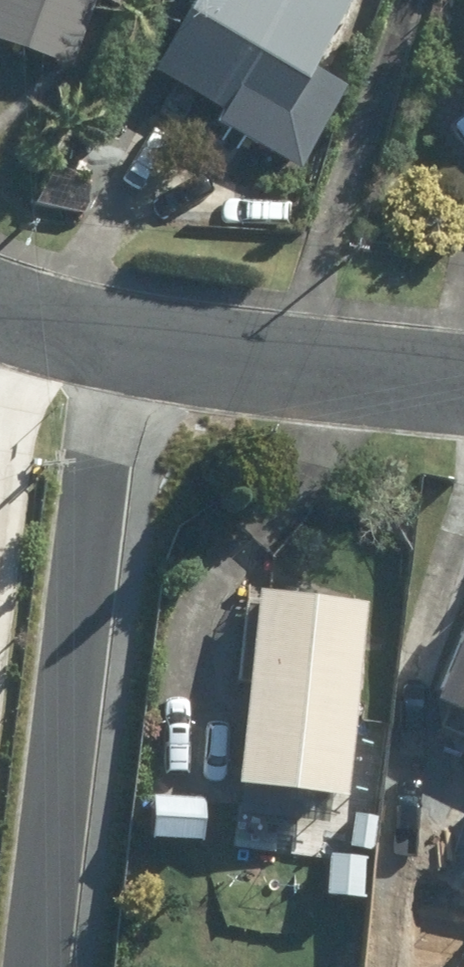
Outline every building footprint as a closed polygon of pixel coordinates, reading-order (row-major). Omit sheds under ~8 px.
[(70,76),(97,0),(0,0),(0,51),(70,76)] [(222,118),(215,133),(303,177),(346,95),(315,80),(356,0),(150,0),(139,20),(175,39),(153,81),(222,118)] [(250,586),(226,781),(335,795),(357,600),(250,586)] [(426,696),(463,713),(463,608),(426,696)] [(151,805),(149,848),(201,850),(203,807),(151,805)] [(360,853),(323,851),(321,894),(358,896),(360,853)]
